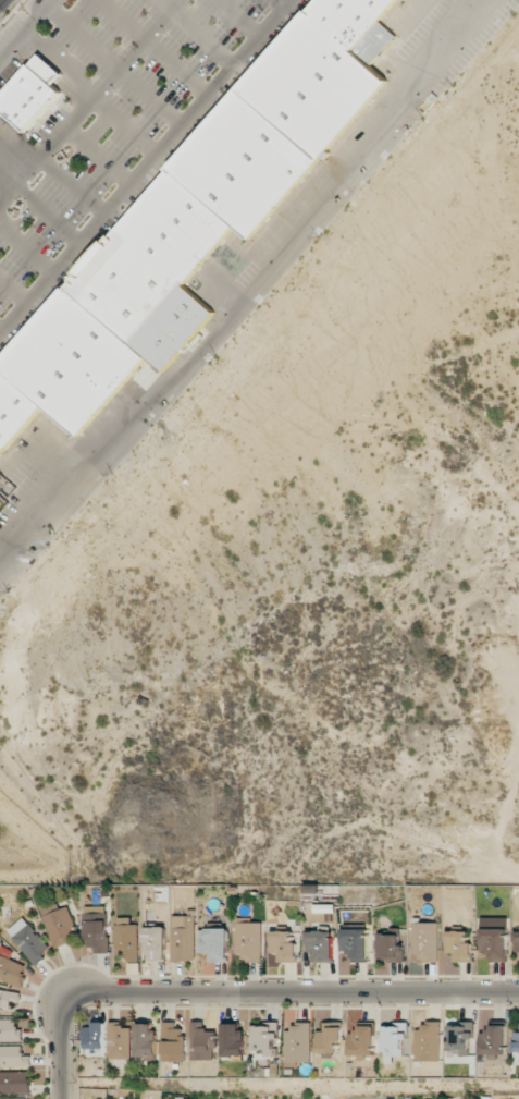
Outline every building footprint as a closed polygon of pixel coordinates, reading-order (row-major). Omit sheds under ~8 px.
[(39,402),(76,435),(144,355),(132,344),(234,224),(252,241),(390,81),(375,68),(400,38),(385,24),(406,0),(313,0),(0,368),(0,447),(39,402)] [(64,93),(55,85),(64,74),(39,52),(0,96),(0,109),(28,134),(64,93)] [(55,947),(80,937),(68,907),(60,910),(57,904),(41,910),(55,947)] [(87,953),(108,953),(108,913),(87,913),(87,953)] [(173,961),(196,961),(195,915),(173,915),(173,961)] [(8,931),(37,965),(46,957),(43,954),(50,947),(24,917),(8,931)] [(139,924),(131,924),(131,918),(116,917),(116,948),(125,948),(125,961),(138,961),(139,924)] [(261,962),(262,921),(236,920),(235,955),(245,955),(245,962),(261,962)] [(413,960),(438,961),(439,922),(414,921),(413,960)] [(147,927),(146,960),(167,961),(167,927),(147,927)] [(228,962),(229,928),(200,928),(200,953),(209,953),(209,962),(228,962)] [(507,962),(507,929),(481,928),(481,951),(490,951),(490,962),(507,962)] [(369,962),(368,929),(342,929),(343,951),(352,950),(352,962),(369,962)] [(272,931),(271,953),(278,953),(278,961),(297,962),(297,943),(291,943),(291,931),(272,931)] [(306,952),(313,952),(313,962),(333,962),(333,932),(307,931),(306,952)] [(447,953),(453,953),(453,962),(470,962),(471,932),(447,931),(447,953)] [(402,961),(402,934),(378,934),(378,961),(402,961)] [(0,956),(0,979),(21,985),(27,964),(0,956)] [(0,989),(0,1010),(11,1011),(12,1002),(19,1003),(21,992),(0,989)] [(0,1019),(0,1041),(23,1041),(23,1028),(17,1028),(17,1019),(0,1019)] [(442,1061),(441,1021),(425,1021),(425,1029),(416,1030),(417,1061),(442,1061)] [(164,1061),(186,1061),(186,1029),(176,1029),(176,1022),(164,1022),(164,1061)] [(215,1060),(215,1032),(206,1032),(206,1022),(192,1022),(192,1060),(215,1060)] [(311,1063),(312,1022),(294,1022),(294,1031),(286,1031),(285,1062),(311,1063)] [(318,1053),(342,1054),(343,1023),(324,1022),(324,1031),(318,1031),(318,1053)] [(407,1022),(394,1022),(394,1026),(385,1026),(384,1063),(395,1064),(395,1056),(407,1056),(407,1022)] [(110,1059),(132,1058),(131,1023),(110,1024),(110,1059)] [(138,1023),(137,1056),(156,1056),(157,1024),(138,1023)] [(223,1023),(224,1056),(244,1056),(243,1023),(223,1023)] [(252,1050),(274,1050),(273,1040),(279,1040),(278,1023),(251,1024),(252,1050)] [(475,1023),(448,1023),(449,1054),(476,1054),(475,1023)] [(105,1024),(86,1024),(87,1049),(106,1048),(105,1024)] [(377,1055),(376,1025),(359,1025),(359,1032),(350,1032),(350,1055),(377,1055)] [(508,1054),(507,1025),(490,1026),(490,1032),(481,1032),(481,1055),(508,1054)] [(0,1046),(0,1067),(31,1067),(31,1055),(23,1055),(23,1046),(0,1046)] [(30,1071),(0,1072),(0,1093),(31,1093),(30,1071)]
